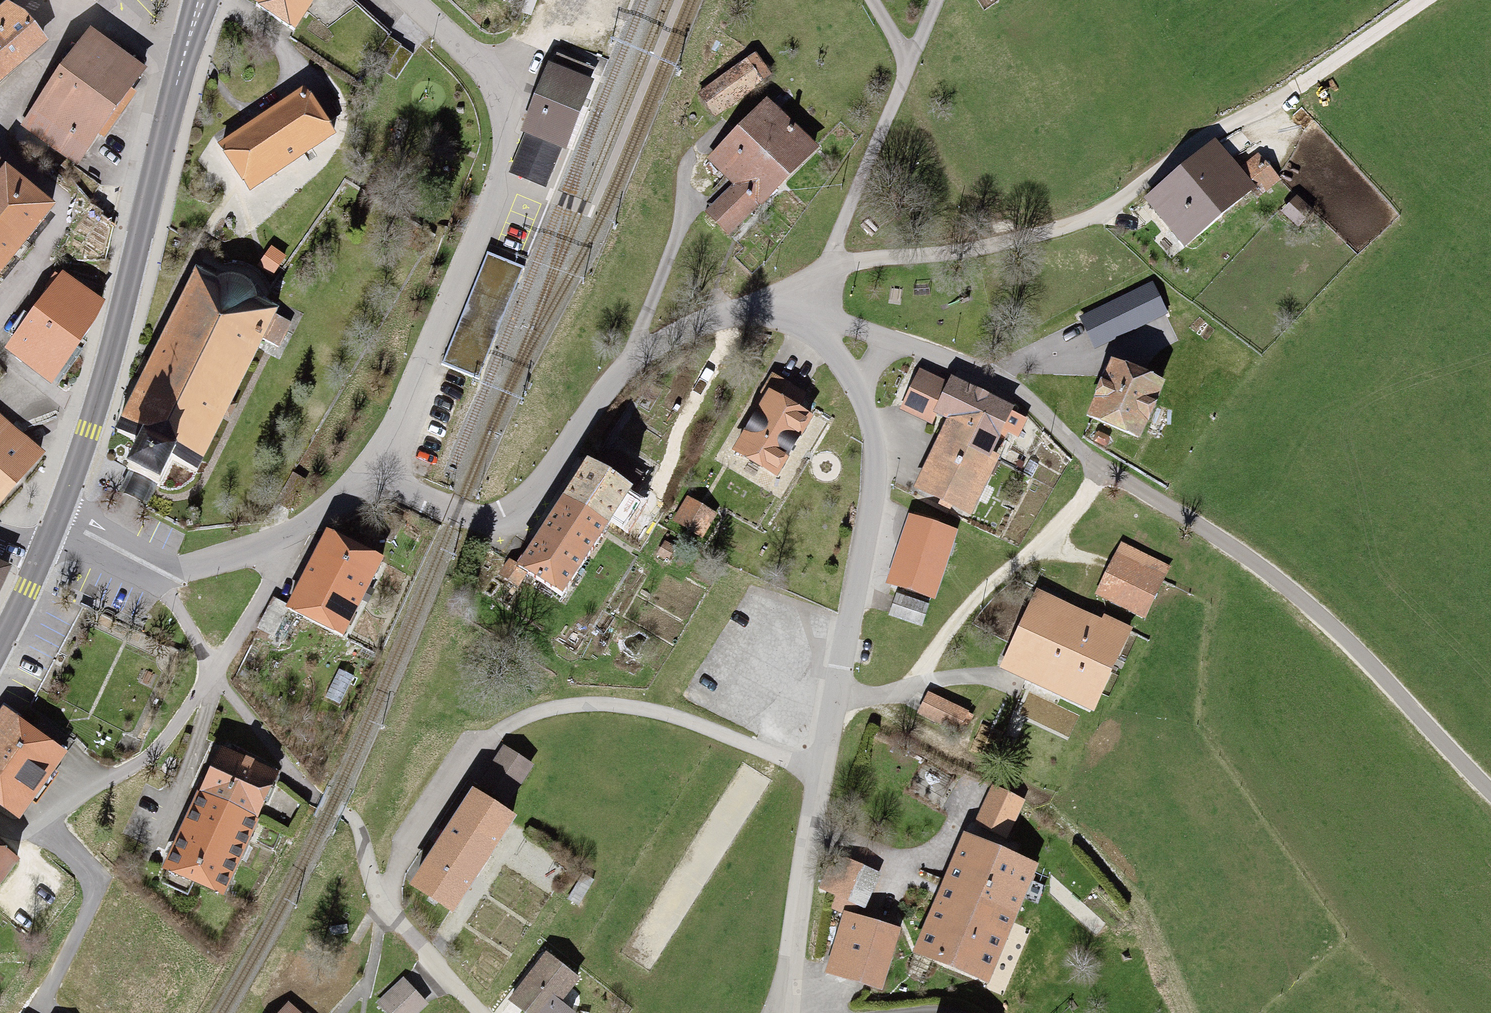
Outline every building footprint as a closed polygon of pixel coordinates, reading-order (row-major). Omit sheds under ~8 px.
[(293,31),(314,0),(246,0),(293,31)] [(8,4),(0,10),(0,87),(54,41),(24,6),(16,13),(8,4)] [(145,70),(90,34),(26,129),(80,165),(145,70)] [(749,55),(695,95),(711,116),(765,77),(749,55)] [(591,79),(550,62),(522,130),(527,132),(511,170),(547,185),(591,79)] [(299,87),(207,141),(237,191),(328,137),(299,87)] [(730,184),(702,214),(727,238),(810,149),(759,102),(704,160),(730,184)] [(1141,202),(1179,248),(1255,185),(1217,139),(1141,202)] [(60,205),(0,159),(0,283),(60,205)] [(1291,191),(1276,208),(1297,226),(1312,208),(1291,191)] [(440,362),(473,376),(517,269),(484,256),(440,362)] [(143,447),(135,466),(172,483),(180,464),(210,478),(267,348),(279,353),(295,316),(275,307),(280,297),(200,262),(123,438),(143,447)] [(61,270),(5,348),(51,382),(105,300),(61,270)] [(1114,314),(1103,340),(1118,346),(1130,320),(1114,314)] [(1110,350),(1080,416),(1144,445),(1174,379),(1110,350)] [(824,408),(770,376),(718,464),(772,495),(824,408)] [(944,422),(909,490),(960,516),(1012,414),(945,380),(928,413),(944,422)] [(45,453),(0,417),(0,509),(45,453)] [(527,533),(508,561),(563,598),(633,493),(578,457),(562,481),(544,507),(527,533)] [(954,537),(905,518),(880,580),(929,599),(954,537)] [(316,532),(281,605),(338,632),(373,560),(316,532)] [(1112,554),(1093,595),(1142,617),(1161,576),(1112,554)] [(13,565),(0,559),(0,595),(13,565)] [(1124,635),(1031,592),(996,669),(1089,711),(1124,635)] [(892,598),(886,617),(921,630),(928,612),(892,598)] [(972,720),(923,696),(912,718),(962,741),(972,720)] [(0,718),(0,804),(19,818),(65,752),(5,711),(0,718)] [(223,747),(171,871),(230,896),(281,772),(223,747)] [(501,749),(476,787),(507,807),(532,769),(501,749)] [(990,788),(972,828),(1002,842),(1020,802),(990,788)] [(467,789),(404,883),(443,909),(506,815),(467,789)] [(961,833),(912,950),(983,980),(1033,863),(961,833)] [(22,862),(0,844),(0,891),(22,862)] [(901,933),(844,916),(826,975),(882,993),(901,933)] [(507,999),(522,1012),(544,1012),(572,984),(545,959),(507,999)] [(382,1012),(419,1012),(439,995),(416,969),(376,1006),(382,1012)] [(278,1012),(295,1012),(285,1005),(278,1012)]
